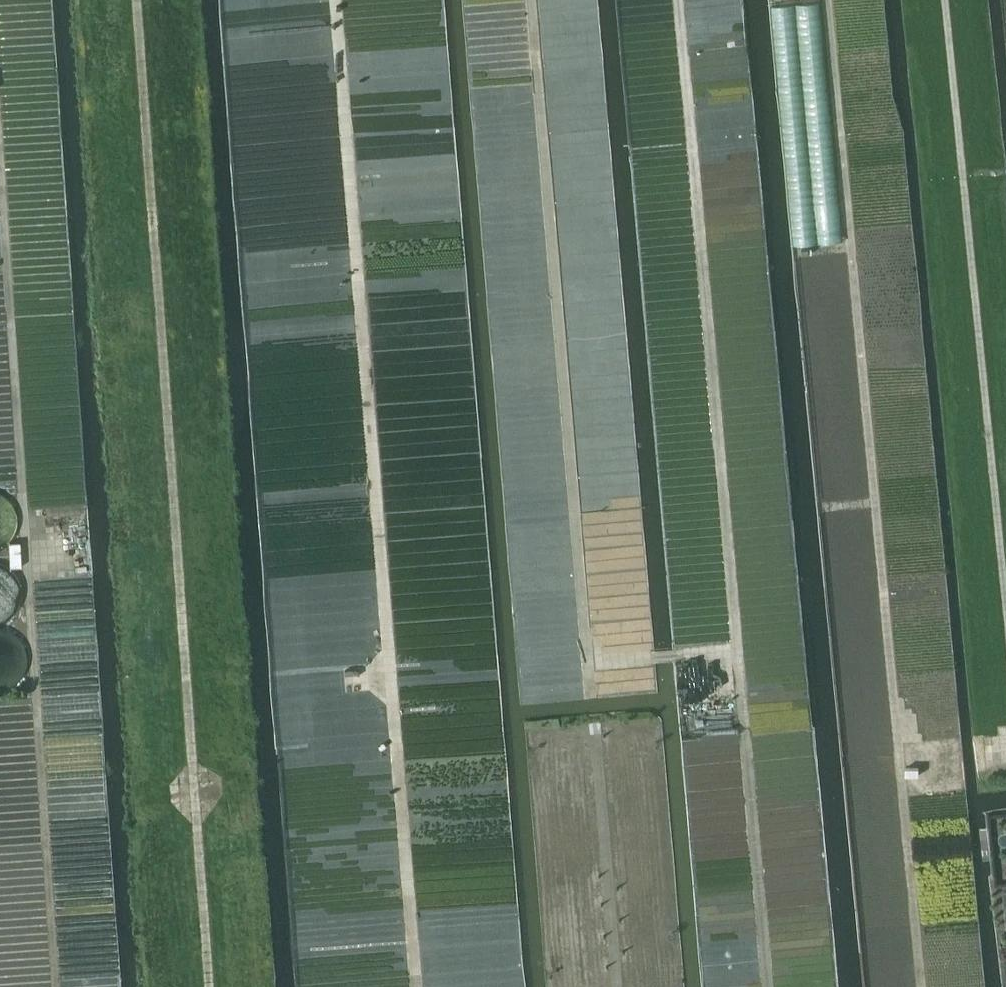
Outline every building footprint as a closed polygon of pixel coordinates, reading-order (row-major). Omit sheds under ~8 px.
[(16,524),(15,518),(14,513),(11,508),(7,503),(2,500),(0,499),(0,549),(2,548),(6,545),(10,541),(13,536),(15,530),(16,524)] [(21,592),(21,586),(19,581),(16,575),(13,571),(8,567),(3,565),(0,564),(0,618),(1,618),(6,616),(11,613),(15,608),(18,604),(20,598),(21,592)] [(26,658),(25,652),(23,647),(20,642),(16,637),(12,634),(6,631),(0,630),(0,686),(6,685),(12,682),(16,679),(20,675),(23,669),(25,664),(26,658)]
